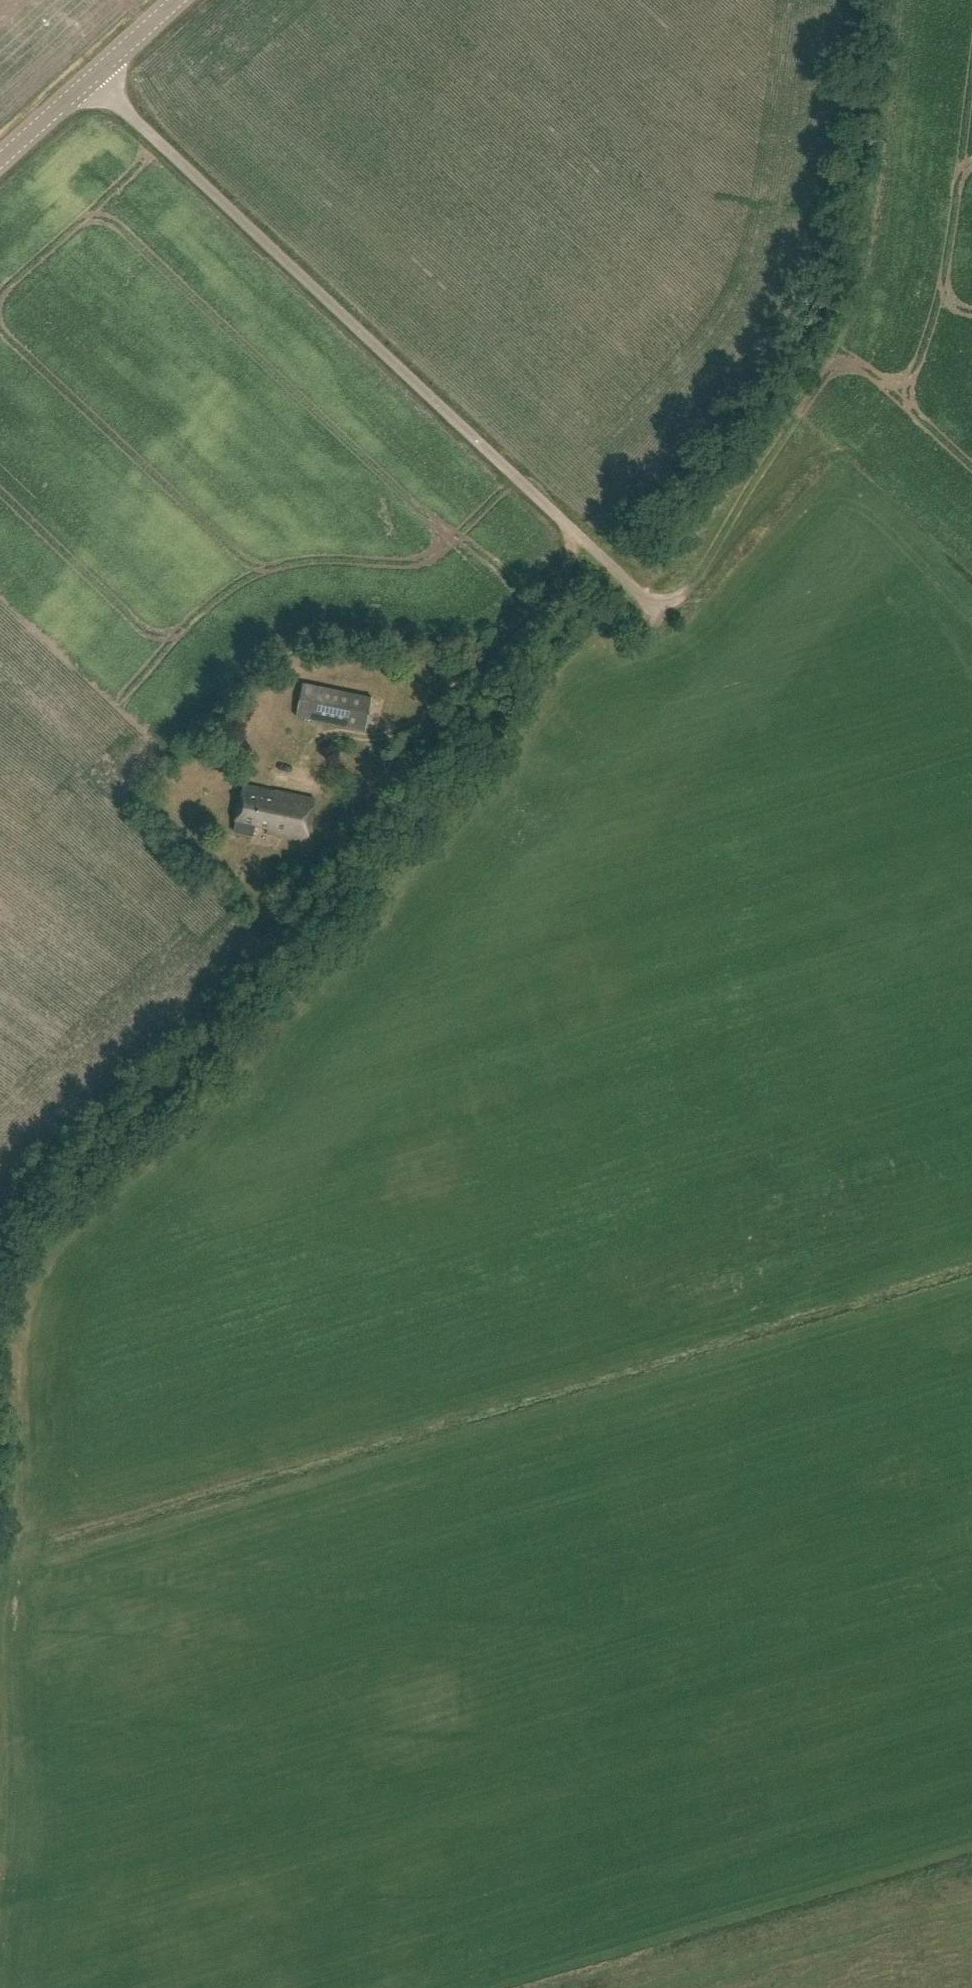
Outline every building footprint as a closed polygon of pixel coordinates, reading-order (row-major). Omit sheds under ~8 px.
[(372,697),(302,683),(295,716),(365,731),(372,697)] [(315,799),(243,785),(234,831),(254,835),(257,824),(269,827),(268,832),(307,839),(315,799)]
